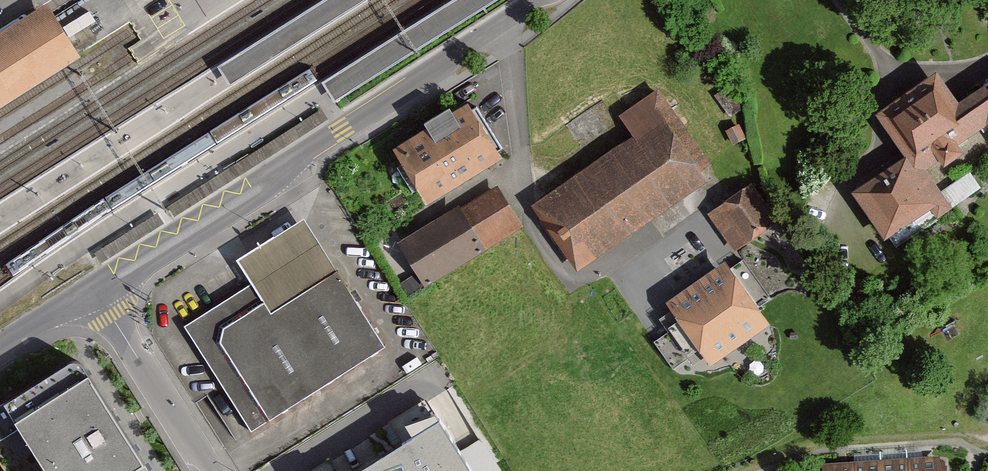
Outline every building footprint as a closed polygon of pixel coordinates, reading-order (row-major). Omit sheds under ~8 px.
[(219,71),(229,88),(370,0),(332,0),(219,71)] [(323,87),(334,105),(501,0),(461,0),(323,87)] [(51,7),(0,39),(0,110),(83,58),(51,7)] [(889,244),(949,203),(928,172),(987,132),(987,87),(959,106),(940,78),(880,118),(909,160),(856,195),(889,244)] [(534,207),(579,271),(718,174),(661,92),(622,119),(635,137),(534,207)] [(400,150),(434,205),(506,160),(472,105),(400,150)] [(726,135),(733,148),(745,142),(738,129),(726,135)] [(402,245),(430,288),(524,229),(496,186),(402,245)] [(705,217),(731,253),(775,223),(749,186),(705,217)] [(336,271),(304,221),(239,261),(254,284),(186,327),(252,432),(385,349),(336,271)] [(666,309),(710,368),(772,322),(728,263),(666,309)] [(84,369),(12,415),(48,470),(120,470),(141,457),(84,369)] [(436,399),(407,410),(417,423),(345,467),(340,460),(313,470),(481,470),(436,399)] [(940,459),(825,467),(826,470),(941,470),(940,459)]
